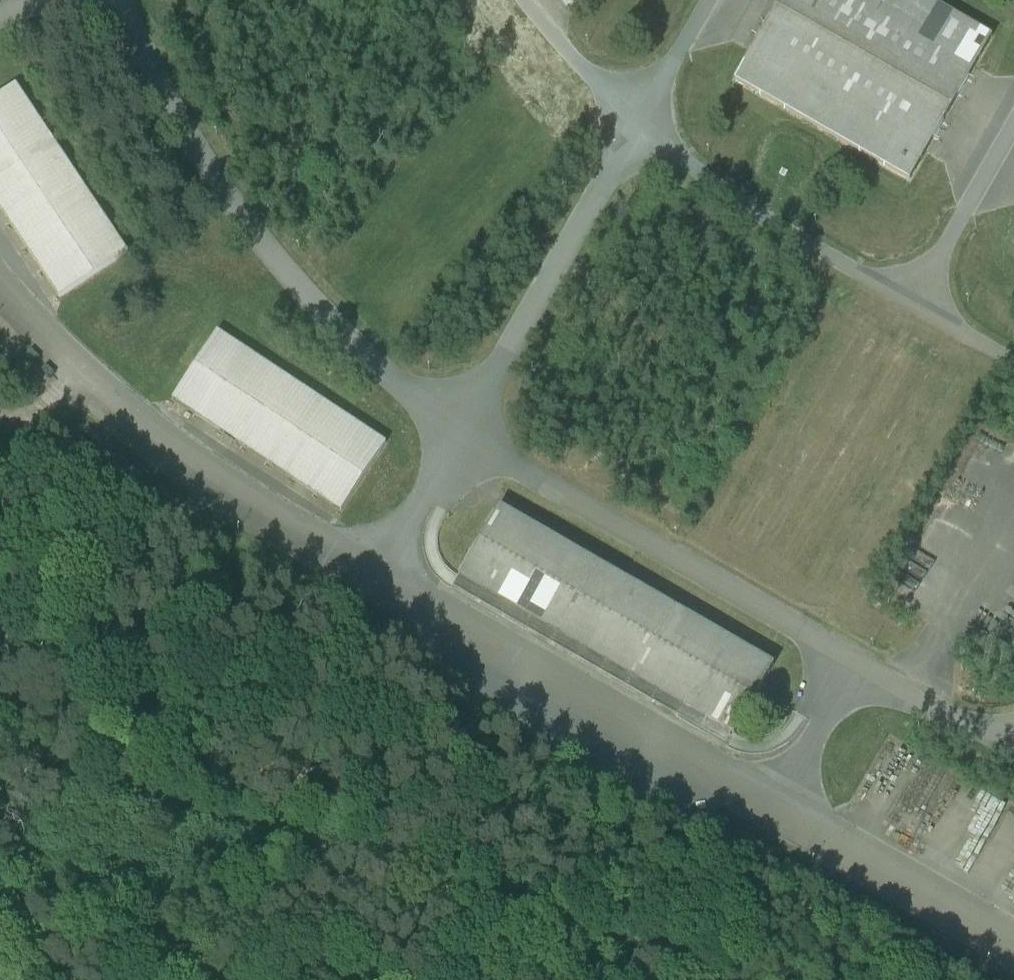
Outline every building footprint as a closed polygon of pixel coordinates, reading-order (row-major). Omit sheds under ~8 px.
[(570,12),(585,0),(560,0),(570,12)] [(925,0),(781,0),(734,82),(909,182),(991,38),(925,0)] [(16,88),(0,98),(0,211),(60,301),(128,255),(16,88)] [(386,444),(217,333),(172,402),(341,513),(386,444)] [(773,667),(498,509),(458,578),(733,736),(773,667)]
